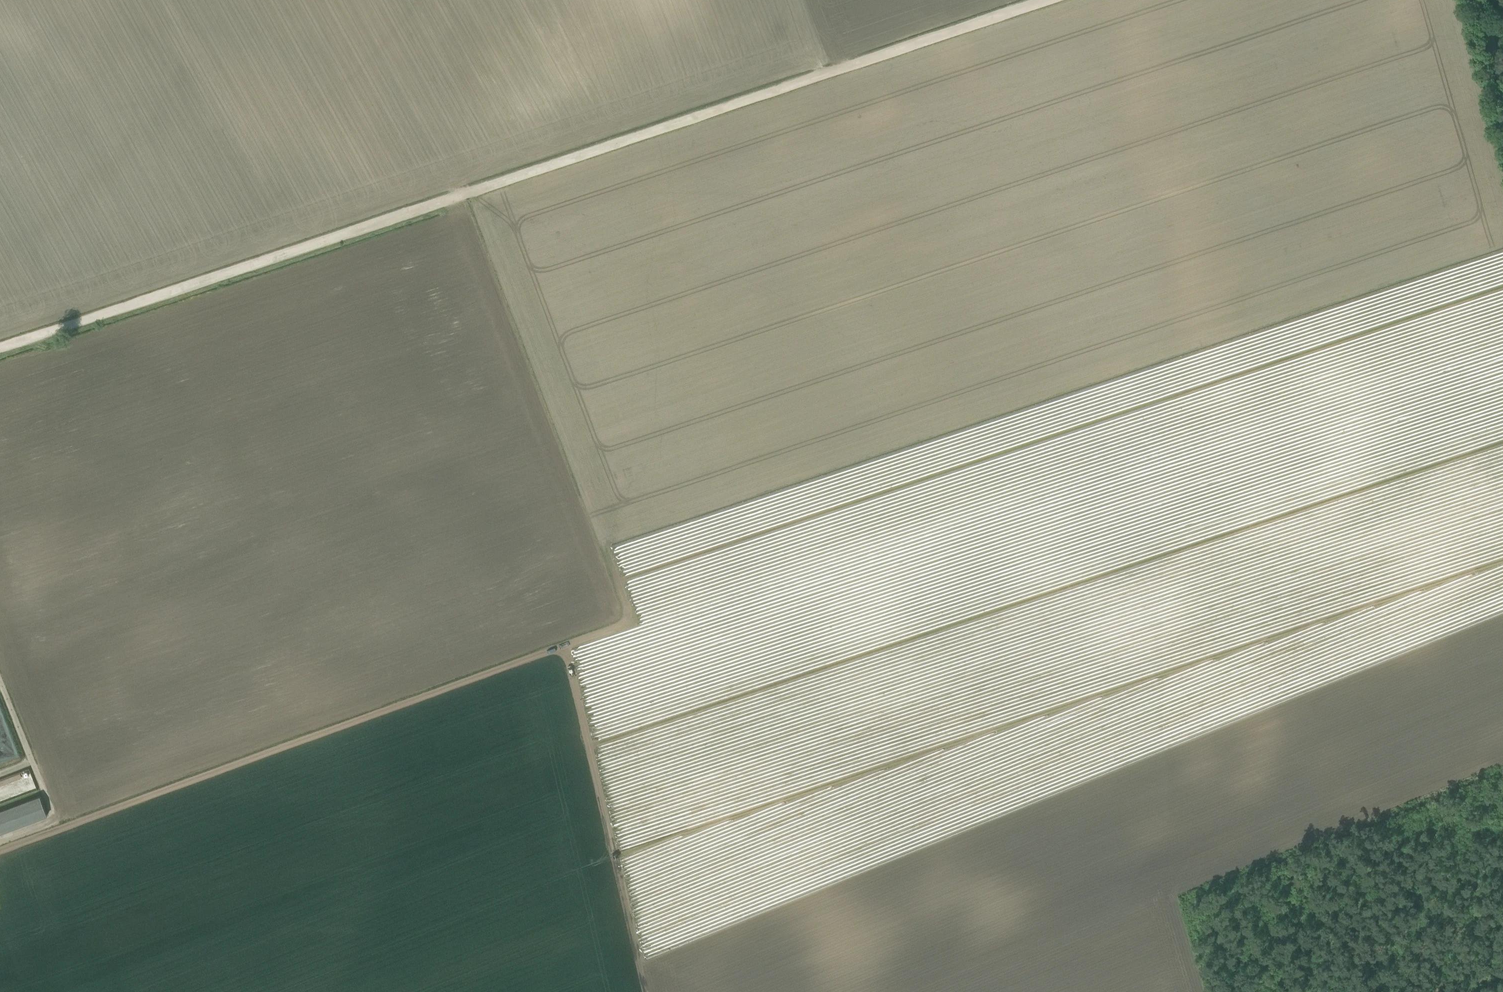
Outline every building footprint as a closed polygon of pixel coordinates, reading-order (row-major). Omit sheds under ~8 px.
[(47,815),(40,796),(0,811),(0,833),(47,815)]
